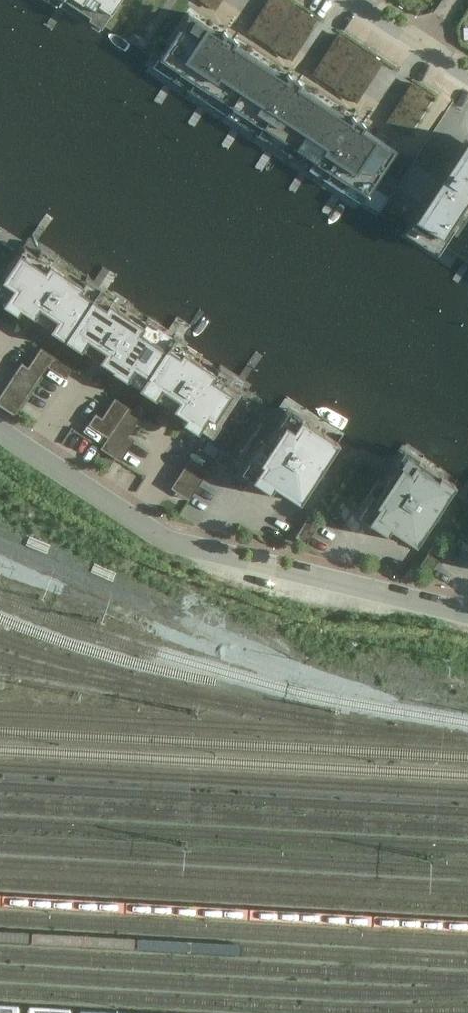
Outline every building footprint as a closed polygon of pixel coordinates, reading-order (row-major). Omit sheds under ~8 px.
[(103,24),(117,0),(66,0),(103,24)] [(274,43),(297,5),(290,0),(271,0),(252,30),(274,43)] [(317,17),(297,5),(274,43),(293,55),(317,17)] [(388,142),(180,7),(150,55),(358,191),(388,142)] [(338,86),(362,48),(341,34),(316,73),(338,86)] [(383,61),(362,48),(338,86),(358,99),(383,61)] [(437,97),(412,81),(389,115),(413,132),(437,97)] [(466,127),(403,218),(451,251),(467,226),(467,128),(466,127)] [(0,284),(0,298),(40,325),(87,356),(134,387),(181,418),(217,365),(28,242),(0,284)] [(51,356),(37,346),(0,400),(0,404),(12,412),(45,363),(51,356)] [(68,368),(51,356),(45,363),(63,375),(68,368)] [(125,407),(113,399),(99,418),(94,414),(88,423),(105,435),(125,407)] [(336,443),(278,404),(237,466),(294,505),(336,443)] [(125,407),(105,435),(97,446),(119,459),(132,439),(127,436),(141,417),(125,407)] [(453,495),(397,458),(357,518),(413,555),(453,495)] [(187,499),(205,471),(188,460),(170,488),(187,499)] [(309,543),(321,523),(312,517),(299,537),(309,543)]
